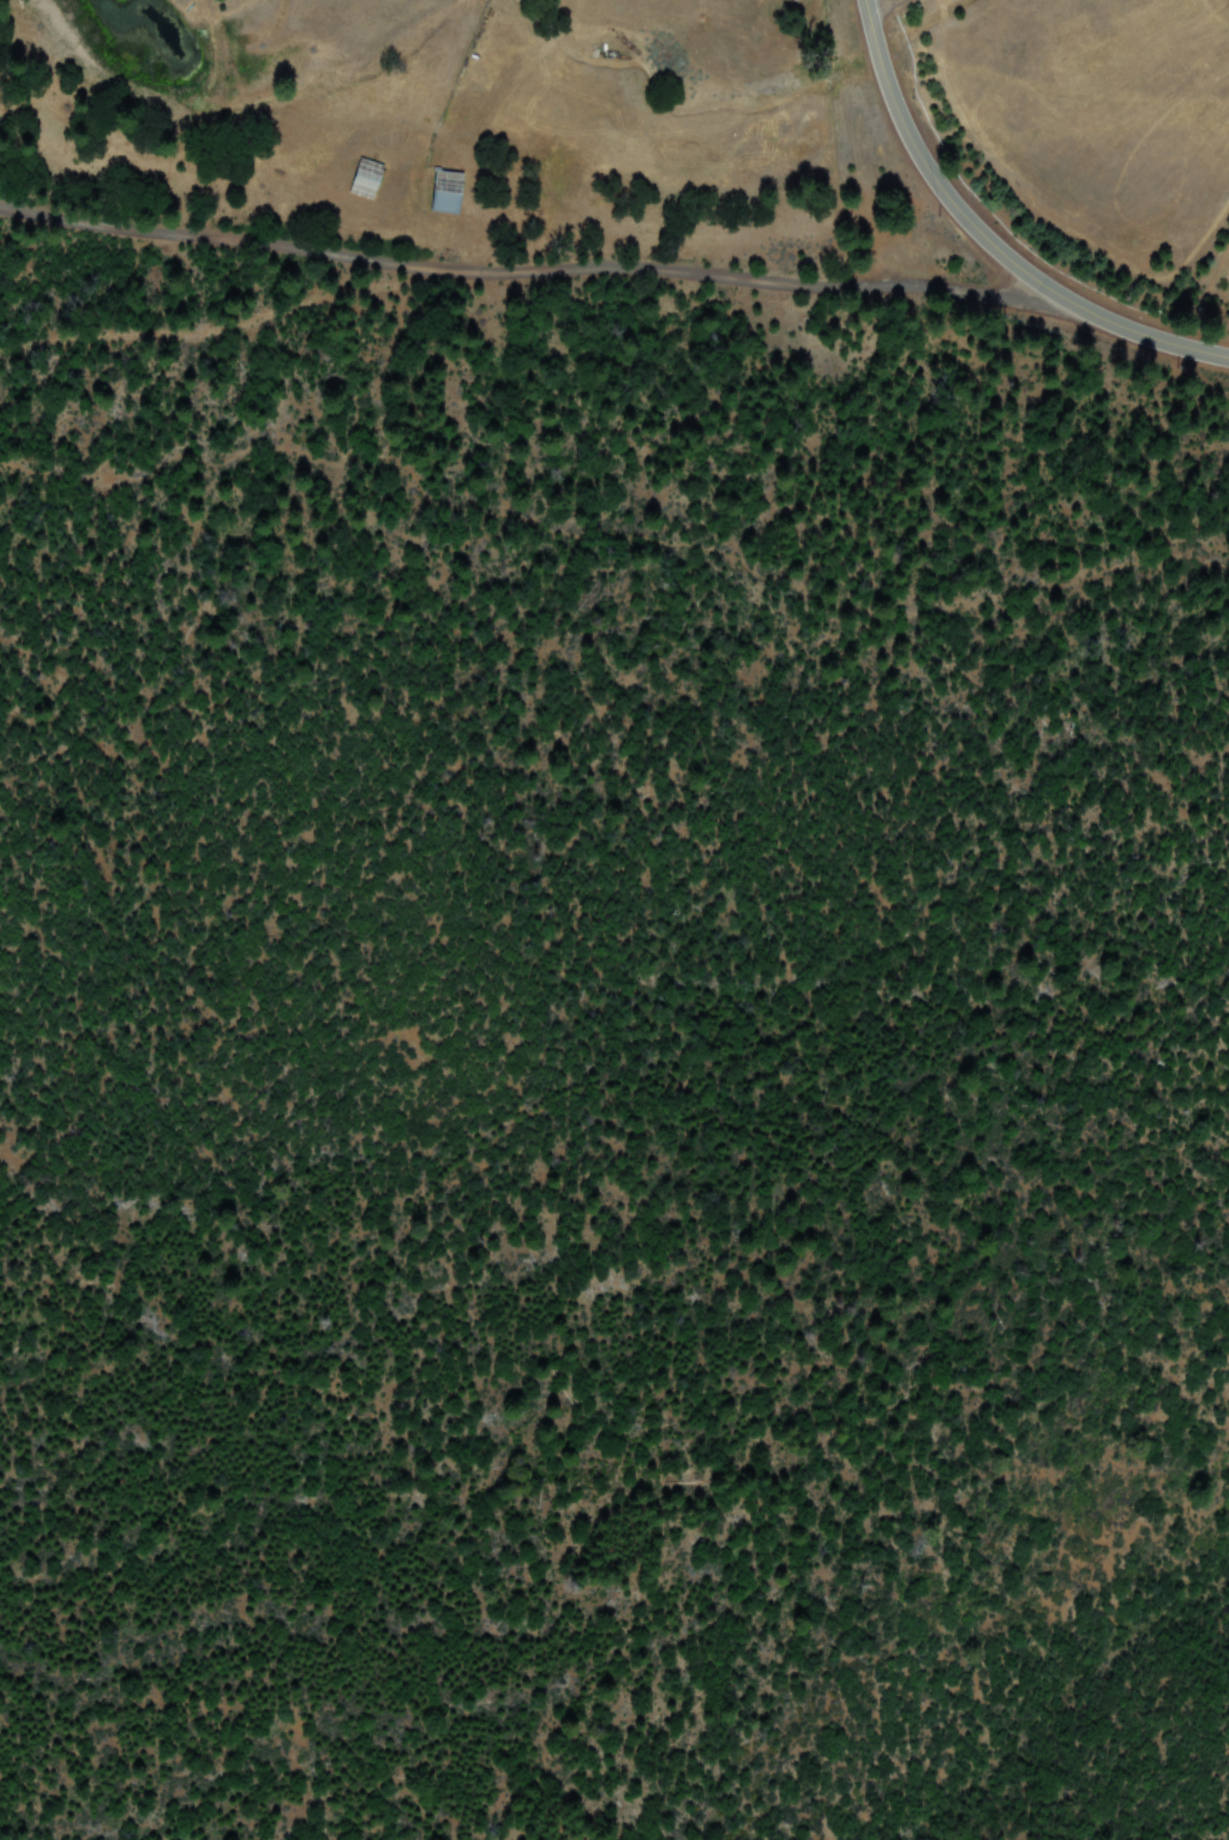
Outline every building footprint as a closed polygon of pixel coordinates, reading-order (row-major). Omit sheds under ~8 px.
[(384,163),(359,157),(351,193),(376,199),(384,163)] [(459,215),(469,174),(440,167),(430,208),(459,215)]
